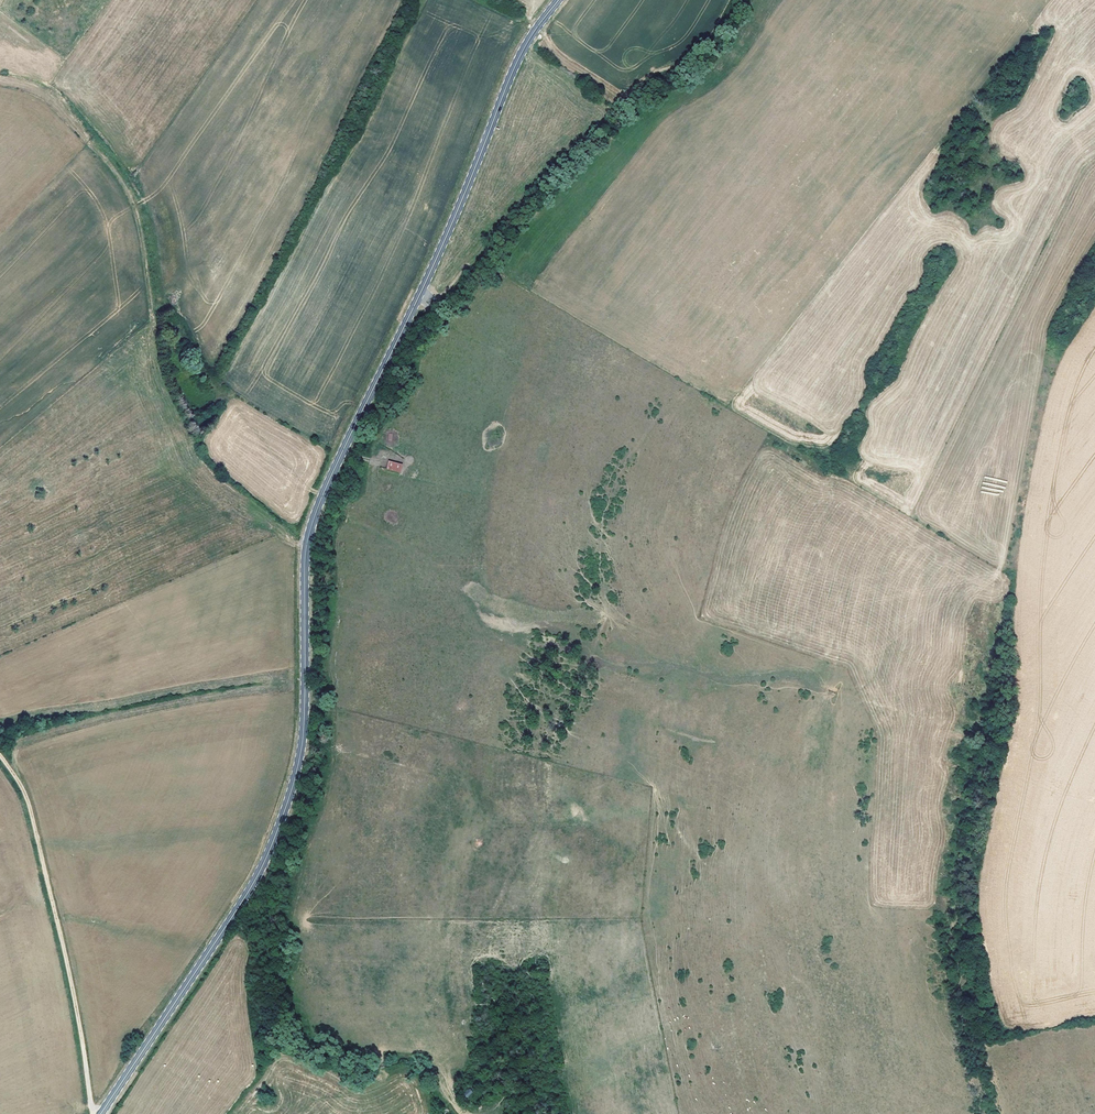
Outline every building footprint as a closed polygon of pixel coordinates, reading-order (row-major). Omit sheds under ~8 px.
[(402,465),(389,462),(387,469),(401,472),(402,465)] [(467,1098),(473,1092),(469,1088),(463,1093),(467,1098)]
